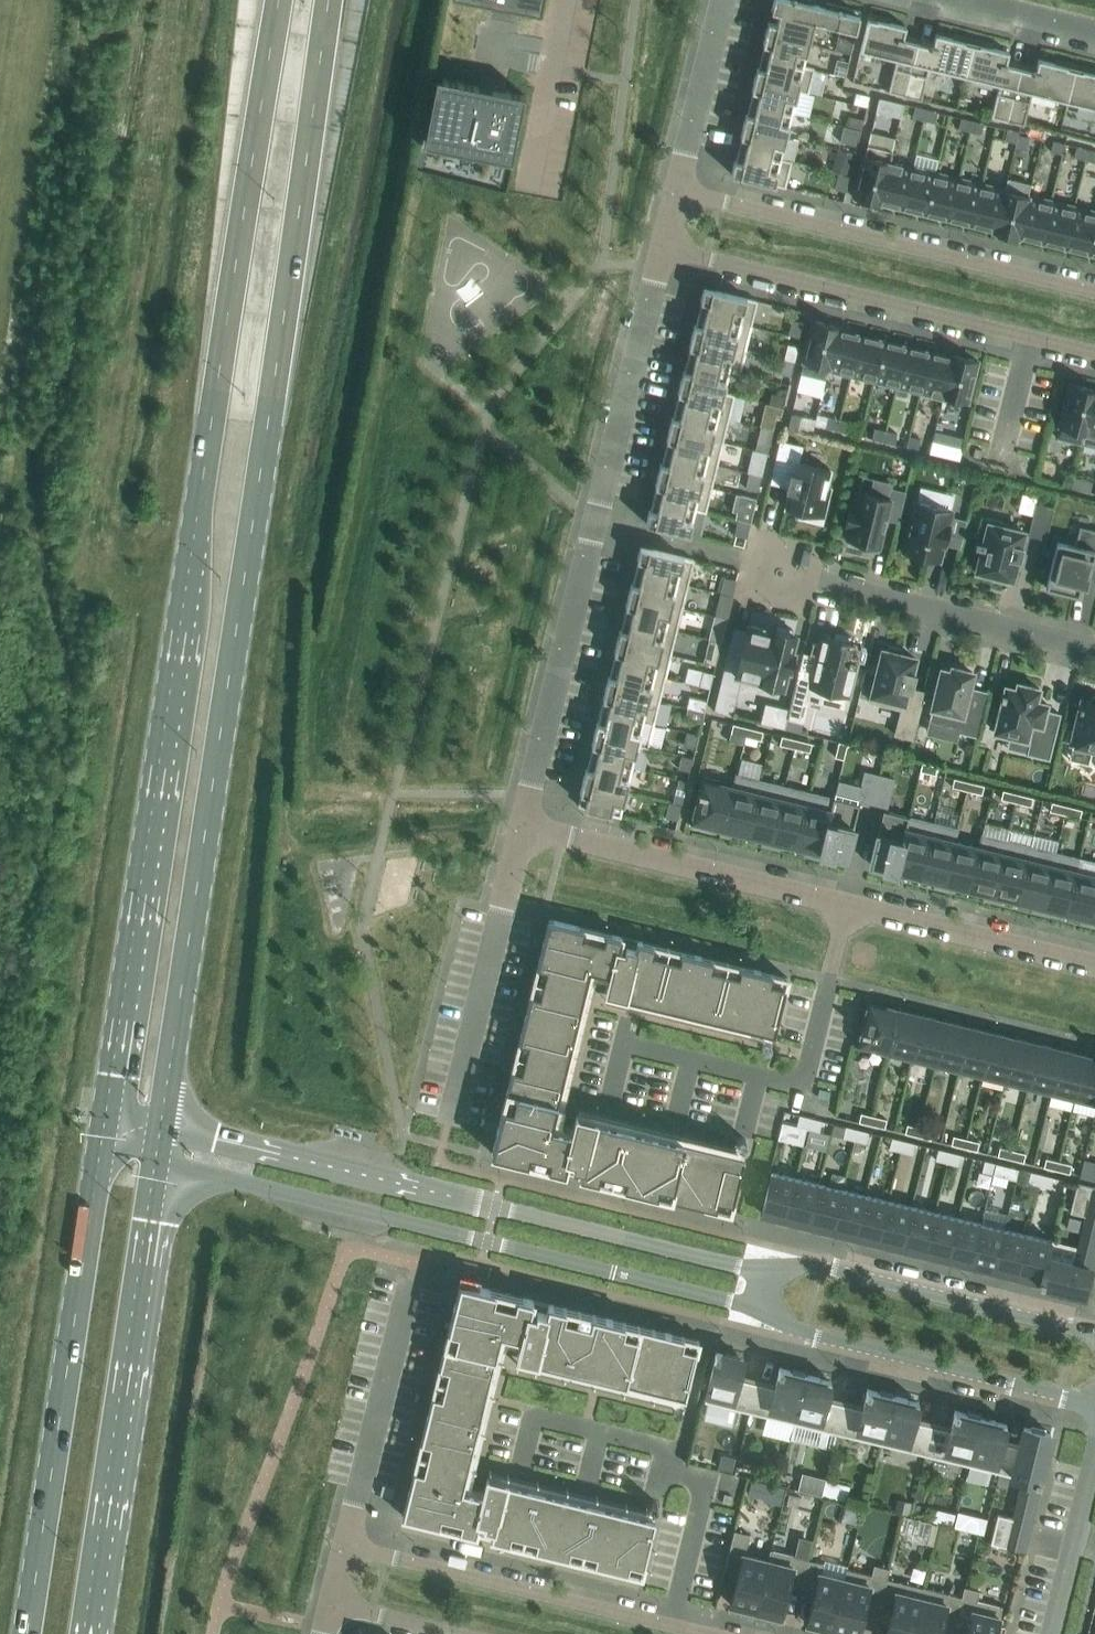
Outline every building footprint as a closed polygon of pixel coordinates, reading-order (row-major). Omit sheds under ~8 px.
[(494,3),(492,11),(505,14),(506,14),(508,5),(541,12),(543,0),(480,0),(494,3)] [(779,12),(814,21),(817,5),(810,3),(810,0),(774,0),(771,10),(779,12)] [(825,7),(817,5),(814,21),(815,21),(856,31),(861,11),(826,2),(825,7)] [(768,21),(766,32),(809,43),(815,21),(814,21),(779,12),(777,22),(776,22),(776,23),(768,21)] [(888,91),(905,95),(918,42),(905,39),(905,38),(903,38),(906,26),(888,22),(889,17),(869,13),(860,50),(896,58),(888,91)] [(764,44),(762,56),(804,66),(804,65),(809,43),(766,32),(763,43),(764,44)] [(931,45),(918,42),(905,95),(921,99),(929,67),(964,75),(973,38),(955,34),(954,38),(936,33),(933,45),(931,45)] [(839,35),(836,48),(851,52),(854,39),(839,35)] [(991,116),(1008,121),(1021,67),(1008,64),(1008,63),(1006,63),(1009,51),(990,47),(992,43),(973,38),(964,75),(999,84),(991,116)] [(757,67),(754,79),(798,89),(798,90),(808,93),(814,69),(814,68),(804,65),(804,66),(762,56),(759,68),(757,67)] [(837,58),(833,73),(845,75),(848,61),(837,58)] [(1034,71),(1021,67),(1008,121),(1020,124),(1024,125),(1032,92),(1067,100),(1076,63),(1058,59),(1057,63),(1039,59),(1036,70),(1034,70),(1034,71)] [(1067,100),(1094,107),(1094,73),(1093,72),(1094,68),(1076,63),(1067,100)] [(443,78),(430,145),(441,147),(512,161),(525,94),(505,90),(492,88),(493,79),(480,76),(478,85),(454,81),(443,78)] [(753,90),(750,102),(792,112),(798,90),(798,89),(754,79),(752,90),(753,90)] [(855,92),(852,102),(867,106),(870,96),(855,92)] [(900,117),(904,103),(880,98),(879,98),(876,111),(900,117)] [(746,114),(743,125),(787,136),(792,112),(750,102),(747,114),(746,114)] [(912,117),(923,120),(926,109),(915,106),(912,117)] [(926,109),(923,120),(935,122),(937,112),(926,109)] [(850,116),(848,127),(861,130),(864,119),(850,116)] [(970,131),(972,120),(961,117),(958,128),(970,131)] [(981,134),(984,123),(972,120),(970,131),(981,134)] [(742,136),(739,148),(781,159),(781,158),(787,136),(743,125),(740,136),(742,136)] [(840,141),(857,145),(861,130),(848,127),(844,126),(840,141)] [(1019,132),(1018,131),(1007,129),(1004,140),(1016,142),(1019,132)] [(1051,151),(1062,154),(1065,143),(1054,140),(1051,151)] [(867,145),(854,198),(878,204),(888,161),(890,162),(892,151),(867,145)] [(1085,160),(1088,149),(1077,146),(1074,157),(1085,160)] [(785,187),(792,160),(781,158),(781,159),(739,148),(736,160),(734,160),(731,173),(785,187)] [(836,148),(832,162),(852,167),(856,153),(836,148)] [(1088,149),(1085,160),(1094,162),(1094,150),(1088,149)] [(888,161),(878,204),(879,204),(880,201),(902,206),(911,167),(890,162),(888,161)] [(902,206),(925,212),(935,173),(911,167),(902,206)] [(835,188),(846,191),(850,176),(838,173),(835,188)] [(925,212),(948,218),(958,178),(935,173),(925,212)] [(958,178),(948,218),(972,223),(981,184),(958,178)] [(993,232),(994,232),(1004,190),(981,184),(972,223),(994,229),(993,232)] [(994,232),(1017,238),(1028,195),(1004,190),(994,232)] [(1019,235),(1041,240),(1051,201),(1028,195),(1017,238),(1018,238),(1019,235)] [(1041,240),(1065,246),(1074,207),(1051,201),(1041,240)] [(1088,252),(1094,223),(1094,212),(1074,207),(1065,246),(1088,252)] [(702,301),(699,313),(751,325),(757,300),(703,287),(700,300),(702,301)] [(694,324),(692,335),(745,349),(751,325),(699,313),(696,325),(694,324)] [(800,337),(804,322),(793,319),(789,334),(800,337)] [(837,326),(814,320),(800,373),(825,379),(828,368),(827,368),(837,326)] [(850,374),(860,335),(838,329),(838,326),(837,326),(827,368),(828,368),(850,374)] [(690,347),(687,359),(729,369),(740,372),(745,349),(692,335),(689,346),(690,347)] [(883,340),(860,335),(850,374),(873,380),(883,340)] [(873,380),(897,385),(906,346),(883,340),(873,380)] [(784,357),(795,360),(798,345),(788,342),(784,357)] [(930,352),(906,346),(897,385),(920,391),(930,352)] [(920,391),(943,397),(954,354),(953,354),(952,357),(930,352),(920,391)] [(978,360),(954,354),(943,397),(967,402),(978,360)] [(780,372),(791,375),(795,360),(784,357),(780,372)] [(683,371),(680,382),(724,392),(729,369),(687,359),(684,371),(683,371)] [(679,393),(676,405),(728,418),(734,395),(724,392),(680,382),(678,393),(679,393)] [(1083,444),(1094,395),(1094,389),(1070,383),(1057,437),(1083,444)] [(771,394),(769,403),(782,407),(784,397),(771,394)] [(1083,444),(1094,446),(1094,395),(1083,444)] [(763,416),(776,419),(777,415),(781,416),(783,407),(782,407),(769,403),(766,403),(763,416)] [(723,441),(728,418),(676,405),(673,417),(672,417),(669,428),(723,441)] [(788,426),(797,428),(800,415),(791,413),(788,426)] [(836,430),(839,419),(828,416),(825,427),(836,430)] [(836,430),(848,432),(851,422),(839,419),(836,430)] [(757,438),(770,441),(773,429),(760,426),(757,438)] [(883,441),(885,430),(874,427),(872,438),(883,441)] [(668,439),(665,452),(717,464),(723,441),(669,428),(666,439),(668,439)] [(883,441),(894,444),(897,433),(885,430),(883,441)] [(909,436),(906,447),(918,450),(920,439),(909,436)] [(780,439),(772,470),(789,475),(785,489),(790,491),(786,508),(802,512),(801,516),(821,521),(826,498),(822,497),(829,469),(799,461),(802,445),(780,439)] [(932,442),(929,452),(959,459),(962,449),(932,442)] [(712,487),(717,464),(665,452),(662,464),(660,463),(658,474),(659,475),(712,487)] [(762,475),(764,464),(752,461),(751,461),(749,472),(750,472),(762,475)] [(750,472),(746,488),(758,491),(762,475),(750,472)] [(1065,472),(1062,485),(1071,487),(1074,474),(1065,472)] [(656,486),(653,498),(706,511),(712,487),(659,475),(658,474),(655,485),(656,486)] [(1072,487),(1071,487),(1090,492),(1090,491),(1092,482),(1074,477),(1072,487)] [(854,507),(850,506),(845,527),(849,528),(846,538),(863,542),(862,547),(877,550),(885,518),(898,521),(905,492),(891,489),(889,499),(858,491),(854,507)] [(736,518),(739,519),(750,522),(756,498),(741,495),(736,518)] [(706,512),(706,511),(653,498),(651,510),(649,509),(646,523),(689,534),(695,509),(706,512)] [(903,552),(939,561),(944,544),(946,544),(949,532),(963,536),(963,535),(966,521),(950,517),(952,510),(916,501),(903,552)] [(1046,539),(1054,507),(1036,502),(1028,534),(1046,539)] [(1023,531),(1007,527),(1008,523),(982,516),(976,539),(974,545),(982,547),(977,570),(995,575),(994,579),(1011,583),(1017,558),(1019,558),(1022,546),(1020,545),(1023,531)] [(739,519),(735,534),(746,537),(750,522),(739,519)] [(1080,526),(1077,539),(1076,539),(1073,553),(1055,548),(1054,554),(1047,583),(1046,587),(1062,591),(1078,595),(1081,584),(1087,586),(1091,566),(1094,567),(1094,530),(1080,526)] [(638,560),(635,572),(688,584),(694,559),(640,546),(637,559),(638,560)] [(628,594),(682,607),(688,584),(635,572),(633,584),(631,583),(628,594)] [(725,577),(721,592),(732,594),(736,580),(725,577)] [(624,618),(677,631),(682,607),(628,594),(626,605),(627,606),(624,618)] [(718,602),(715,615),(727,618),(730,605),(718,602)] [(727,618),(715,615),(713,624),(725,627),(727,618)] [(617,641),(671,654),(677,631),(624,618),(621,630),(620,630),(617,641)] [(747,629),(734,626),(714,711),(733,715),(742,676),(783,686),(787,669),(789,670),(794,652),(791,652),(796,635),(792,634),(793,630),(777,625),(776,630),(772,629),(772,630),(748,624),(747,629)] [(853,658),(851,657),(854,643),(850,641),(851,636),(835,632),(834,638),(822,635),(814,667),(801,664),(802,663),(800,662),(787,717),(802,721),(808,699),(821,702),(824,690),(849,696),(857,663),(852,662),(853,658)] [(703,662),(715,665),(721,641),(709,639),(703,662)] [(613,664),(665,677),(671,654),(617,641),(614,652),(616,652),(613,664)] [(887,645),(886,650),(883,650),(872,695),(873,695),(871,701),(901,708),(899,716),(917,721),(912,738),(913,738),(925,691),(911,688),(915,672),(912,671),(915,657),(902,654),(903,649),(887,645)] [(608,676),(606,687),(660,700),(665,677),(613,664),(610,676),(608,676)] [(936,691),(930,718),(958,725),(957,731),(977,736),(986,699),(967,695),(973,672),(952,667),(951,671),(942,669),(940,677),(936,676),(933,690),(936,691)] [(701,670),(697,685),(710,688),(713,673),(701,670)] [(1039,688),(1018,683),(1016,688),(1006,686),(1004,691),(1001,691),(1000,697),(1003,698),(999,711),(994,709),(990,726),(995,728),(995,731),(1030,739),(1027,753),(1049,758),(1060,713),(1045,710),(1047,703),(1036,700),(1039,688)] [(604,699),(601,710),(654,723),(660,700),(606,687),(603,698),(604,699)] [(1093,696),(1092,697),(1091,698),(1090,699),(1090,700),(1082,698),(1080,704),(1079,704),(1079,708),(1080,708),(1071,743),(1094,749),(1094,695),(1093,696)] [(689,696),(686,707),(688,707),(704,711),(707,701),(689,696)] [(702,722),(704,711),(688,707),(687,711),(686,714),(685,718),(702,722)] [(597,722),(594,733),(638,744),(648,746),(654,723),(601,710),(599,722),(597,722)] [(746,736),(748,727),(733,723),(731,732),(746,736)] [(763,731),(748,727),(746,736),(761,739),(763,731)] [(683,745),(695,747),(698,734),(687,732),(683,745)] [(593,745),(590,757),(632,767),(638,744),(594,733),(592,744),(593,745)] [(794,748),(797,739),(782,735),(779,744),(794,748)] [(812,743),(797,739),(794,748),(810,751),(812,743)] [(847,743),(838,741),(835,756),(843,758),(847,743)] [(678,768),(690,771),(693,758),(681,755),(678,768)] [(586,768),(583,780),(626,791),(632,767),(590,757),(587,769),(586,768)] [(927,779),(931,764),(922,762),(918,777),(927,779)] [(872,803),(879,775),(865,771),(858,799),(872,803)] [(735,774),(732,787),(722,828),(721,834),(730,837),(731,835),(730,835),(731,830),(746,834),(760,780),(735,774)] [(879,775),(872,803),(887,806),(894,779),(879,775)] [(694,822),(722,828),(732,787),(718,783),(719,781),(704,777),(700,791),(699,791),(694,811),(697,811),(694,822)] [(952,786),(967,790),(969,781),(954,777),(952,786)] [(620,816),(626,791),(583,780),(580,792),(581,792),(578,805),(620,816)] [(761,844),(770,846),(785,786),(760,780),(746,834),(763,838),(762,843),(761,844)] [(982,793),(984,785),(969,781),(967,790),(982,793)] [(785,786),(770,846),(779,848),(780,847),(779,847),(780,842),(796,846),(810,792),(785,786)] [(1016,802),(1018,793),(1003,789),(1001,798),(1016,802)] [(810,856),(819,858),(834,798),(810,792),(796,846),(812,850),(811,855),(810,856)] [(1018,793),(1016,802),(1031,806),(1033,797),(1018,793)] [(834,798),(819,858),(828,860),(829,859),(828,859),(829,854),(833,855),(833,854),(846,858),(859,804),(834,798)] [(1064,814),(1067,805),(1051,801),(1049,810),(1064,814)] [(666,817),(677,819),(681,804),(670,802),(666,817)] [(1082,809),(1067,805),(1064,814),(1079,817),(1082,809)] [(894,876),(909,816),(883,810),(870,864),(883,867),(883,868),(887,869),(886,873),(885,873),(885,874),(894,876)] [(904,873),(920,877),(933,822),(909,816),(894,876),(903,878),(903,877),(904,873)] [(933,822),(920,877),(936,880),(935,885),(934,885),(934,886),(943,888),(954,841),(955,841),(959,828),(957,828),(954,827),(933,822)] [(979,847),(969,889),(984,892),(983,897),(983,898),(992,900),(1006,840),(982,834),(979,847)] [(1001,897),(1017,900),(1030,846),(1006,840),(992,900),(1001,902),(1001,901),(1000,901),(1001,897)] [(954,841),(943,888),(952,890),(952,889),(953,885),(969,889),(979,847),(955,841),(954,841)] [(1030,846),(1017,900),(1033,904),(1032,909),(1031,910),(1040,912),(1055,852),(1030,846)] [(1050,909),(1066,912),(1076,871),(1077,871),(1081,858),(1055,852),(1040,912),(1050,914),(1050,913),(1049,913),(1050,909)] [(1066,912),(1082,916),(1081,921),(1080,922),(1089,924),(1094,901),(1094,875),(1077,871),(1076,871),(1066,912)] [(576,1114),(574,1125),(560,1122),(595,978),(609,981),(606,992),(607,992),(605,999),(771,1040),(773,1033),(774,1033),(788,977),(549,918),(492,1153),(731,1211),(744,1155),(743,1155),(745,1148),(579,1107),(577,1114),(576,1114)] [(875,1048),(889,1051),(900,1010),(871,1003),(869,1013),(866,1012),(861,1032),(862,1032),(859,1046),(874,1050),(875,1048)] [(923,1015),(900,1010),(889,1051),(913,1057),(923,1015)] [(913,1057),(936,1063),(946,1021),(923,1015),(913,1057)] [(969,1027),(946,1021),(936,1063),(959,1068),(969,1027)] [(959,1068),(982,1074),(992,1032),(969,1027),(959,1068)] [(1015,1038),(992,1032),(982,1074),(1005,1080),(1015,1038)] [(1005,1080),(1028,1085),(1038,1044),(1015,1038),(1005,1080)] [(1028,1085),(1051,1091),(1062,1049),(1038,1044),(1028,1085)] [(1084,1055),(1062,1049),(1051,1091),(1074,1096),(1084,1055)] [(1094,1057),(1084,1055),(1074,1096),(1094,1102),(1094,1055),(1094,1057)] [(846,1075),(843,1087),(852,1089),(855,1077),(846,1075)] [(859,1121),(872,1124),(874,1116),(861,1112),(859,1121)] [(797,1125),(808,1128),(811,1117),(799,1114),(797,1125)] [(874,1116),(872,1124),(884,1127),(887,1119),(874,1116)] [(822,1120),(811,1117),(808,1128),(819,1131),(822,1120)] [(905,1132),(918,1136),(920,1127),(907,1124),(905,1132)] [(854,1140),(857,1129),(846,1126),(843,1137),(854,1140)] [(920,1127),(918,1136),(931,1139),(933,1130),(920,1127)] [(868,1131),(857,1129),(854,1140),(866,1142),(868,1131)] [(951,1144),(964,1147),(966,1138),(953,1135),(951,1144)] [(900,1151),(903,1140),(892,1137),(889,1148),(900,1151)] [(966,1138),(964,1147),(977,1150),(979,1141),(966,1138)] [(914,1143),(903,1140),(900,1151),(912,1154),(914,1143)] [(1052,1141),(1050,1150),(1058,1151),(1060,1143),(1052,1141)] [(997,1155),(1010,1158),(1012,1149),(1000,1146),(997,1155)] [(947,1162),(949,1151),(938,1149),(935,1159),(947,1162)] [(1012,1149),(1010,1158),(1023,1161),(1025,1153),(1012,1149)] [(961,1154),(949,1151),(947,1162),(958,1165),(961,1154)] [(1044,1166),(1056,1169),(1058,1161),(1046,1158),(1044,1166)] [(993,1174),(996,1163),(984,1160),(982,1171),(993,1174)] [(1085,1160),(1081,1175),(1094,1179),(1094,1163),(1085,1160)] [(1058,1161),(1056,1169),(1069,1173),(1072,1164),(1058,1161)] [(996,1163),(993,1174),(1016,1179),(1019,1168),(1007,1165),(996,1163)] [(785,1222),(796,1177),(772,1171),(772,1172),(762,1212),(777,1216),(776,1220),(785,1222)] [(1039,1185),(1042,1174),(1031,1171),(1028,1182),(1035,1184),(1039,1185)] [(1053,1177),(1042,1174),(1039,1185),(1051,1188),(1053,1177)] [(819,1183),(796,1177),(785,1222),(786,1223),(787,1218),(800,1222),(799,1226),(808,1228),(819,1183)] [(1022,1181),(1019,1193),(1032,1196),(1035,1184),(1028,1182),(1022,1181)] [(823,1232),(831,1234),(842,1189),(819,1183),(808,1228),(809,1228),(810,1224),(824,1227),(823,1232)] [(1039,1285),(1040,1285),(1041,1283),(1043,1283),(1084,1293),(1090,1267),(1091,1262),(1093,1256),(1094,1246),(1094,1187),(1077,1183),(1070,1211),(1085,1215),(1078,1246),(1050,1240),(1039,1285)] [(865,1194),(842,1189),(831,1234),(832,1234),(833,1230),(847,1233),(846,1237),(854,1239),(865,1194)] [(865,1194),(854,1239),(855,1240),(856,1235),(870,1239),(869,1243),(877,1245),(888,1200),(865,1194)] [(912,1206),(888,1200),(877,1245),(878,1245),(879,1241),(893,1244),(892,1249),(901,1251),(912,1206)] [(912,1206),(901,1251),(902,1251),(903,1247),(916,1250),(915,1254),(924,1256),(935,1211),(912,1206)] [(958,1217),(935,1211),(924,1256),(925,1257),(926,1252),(939,1256),(938,1260),(947,1262),(958,1217)] [(958,1217),(947,1262),(948,1262),(949,1258),(962,1261),(961,1266),(970,1268),(981,1223),(958,1217)] [(1004,1228),(981,1223),(970,1268),(971,1268),(972,1264),(986,1267),(985,1271),(993,1273),(1004,1228)] [(1004,1228),(993,1273),(994,1274),(995,1269),(1009,1273),(1008,1277),(1016,1279),(1027,1234),(1004,1228)] [(1027,1234),(1016,1279),(1017,1279),(1018,1275),(1032,1278),(1031,1283),(1039,1285),(1050,1240),(1027,1234)] [(459,1286),(409,1489),(404,1511),(403,1516),(407,1517),(474,1533),(484,1495),(483,1495),(485,1488),(471,1485),(475,1469),(476,1469),(476,1468),(475,1468),(484,1432),(485,1432),(485,1431),(484,1431),(493,1395),(494,1395),(494,1394),(493,1393),(502,1357),(503,1358),(504,1356),(503,1356),(506,1341),(520,1344),(531,1299),(465,1283),(460,1282),(459,1286)] [(531,1299),(520,1344),(517,1355),(518,1355),(517,1361),(516,1361),(516,1363),(517,1363),(517,1362),(534,1366),(534,1367),(535,1367),(535,1366),(564,1373),(563,1374),(565,1375),(565,1374),(593,1381),(593,1382),(594,1382),(594,1381),(623,1388),(622,1389),(624,1389),(624,1388),(652,1395),(652,1396),(653,1397),(653,1395),(679,1402),(682,1402),(681,1403),(683,1404),(683,1402),(684,1396),(685,1396),(699,1340),(531,1299)] [(705,1401),(749,1412),(756,1383),(738,1379),(743,1358),(738,1357),(738,1354),(725,1351),(725,1354),(716,1352),(715,1356),(715,1357),(705,1401)] [(749,1412),(793,1422),(805,1373),(805,1371),(792,1367),(792,1370),(783,1368),(783,1367),(780,1367),(778,1372),(779,1372),(775,1388),(756,1383),(749,1412)] [(793,1422),(837,1433),(844,1404),(826,1400),(831,1380),(805,1373),(793,1422)] [(837,1433),(881,1444),(893,1395),(892,1394),(893,1392),(880,1389),(880,1391),(871,1389),(867,1388),(866,1393),(867,1393),(863,1409),(844,1404),(837,1433)] [(881,1444),(925,1454),(932,1426),(914,1421),(919,1401),(893,1395),(881,1444)] [(925,1454),(969,1465),(981,1416),(980,1416),(981,1413),(968,1410),(967,1413),(958,1410),(955,1409),(954,1414),(954,1415),(951,1430),(932,1426),(925,1454)] [(969,1465),(1012,1475),(1019,1447),(1001,1442),(1006,1422),(981,1416),(969,1465)] [(1024,1426),(1019,1447),(1012,1475),(1027,1479),(1025,1491),(1019,1489),(1013,1517),(998,1514),(991,1543),(1022,1550),(1039,1482),(1040,1479),(1051,1433),(1024,1426)] [(740,1451),(737,1464),(750,1467),(753,1454),(740,1451)] [(718,1455),(714,1468),(727,1471),(730,1458),(718,1455)] [(487,1477),(485,1488),(483,1495),(484,1495),(474,1533),(642,1574),(655,1518),(654,1518),(656,1512),(657,1510),(655,1510),(655,1511),(627,1504),(627,1503),(626,1503),(626,1504),(597,1497),(598,1496),(596,1495),(596,1497),(568,1490),(568,1489),(567,1488),(566,1489),(538,1482),(538,1481),(537,1481),(537,1482),(509,1475),(509,1474),(508,1474),(507,1475),(491,1471),(491,1469),(490,1469),(489,1471),(490,1472),(488,1477),(487,1477)] [(807,1478),(804,1489),(819,1493),(822,1481),(807,1478)] [(919,1482),(915,1497),(924,1500),(928,1485),(919,1482)] [(766,1484),(763,1494),(770,1496),(768,1500),(779,1503),(783,1488),(766,1484)] [(895,1498),(892,1511),(907,1514),(910,1502),(895,1498)] [(974,1519),(972,1530),(980,1532),(983,1521),(974,1519)] [(740,1610),(755,1613),(771,1549),(770,1548),(768,1560),(745,1554),(750,1533),(734,1530),(725,1568),(739,1571),(731,1604),(741,1607),(740,1610)] [(802,1587),(809,1559),(797,1556),(797,1555),(795,1555),(772,1550),(772,1549),(771,1549),(755,1613),(771,1617),(771,1614),(781,1617),(789,1584),(802,1587)] [(817,1628),(832,1632),(848,1567),(847,1567),(844,1578),(821,1573),(824,1562),(822,1561),(822,1562),(809,1559),(802,1587),(815,1590),(807,1623),(817,1625),(817,1628)] [(848,1567),(832,1632),(840,1633),(848,1633),(853,1633),(858,1633),(866,1602),(879,1606),(889,1567),(874,1564),(872,1574),(849,1569),(849,1568),(848,1567)] [(924,1586),(923,1587),(901,1581),(901,1580),(899,1580),(899,1581),(887,1578),(889,1568),(889,1567),(879,1606),(892,1609),(886,1633),(913,1633),(924,1586)] [(965,1586),(964,1586),(962,1596),(950,1593),(950,1592),(948,1592),(948,1593),(925,1587),(925,1586),(924,1586),(913,1633),(940,1633),(943,1621),(956,1625),(965,1586)] [(1000,1605),(1000,1606),(977,1600),(980,1590),(965,1586),(956,1625),(969,1628),(967,1633),(995,1633),(1002,1605),(1000,1605)]
